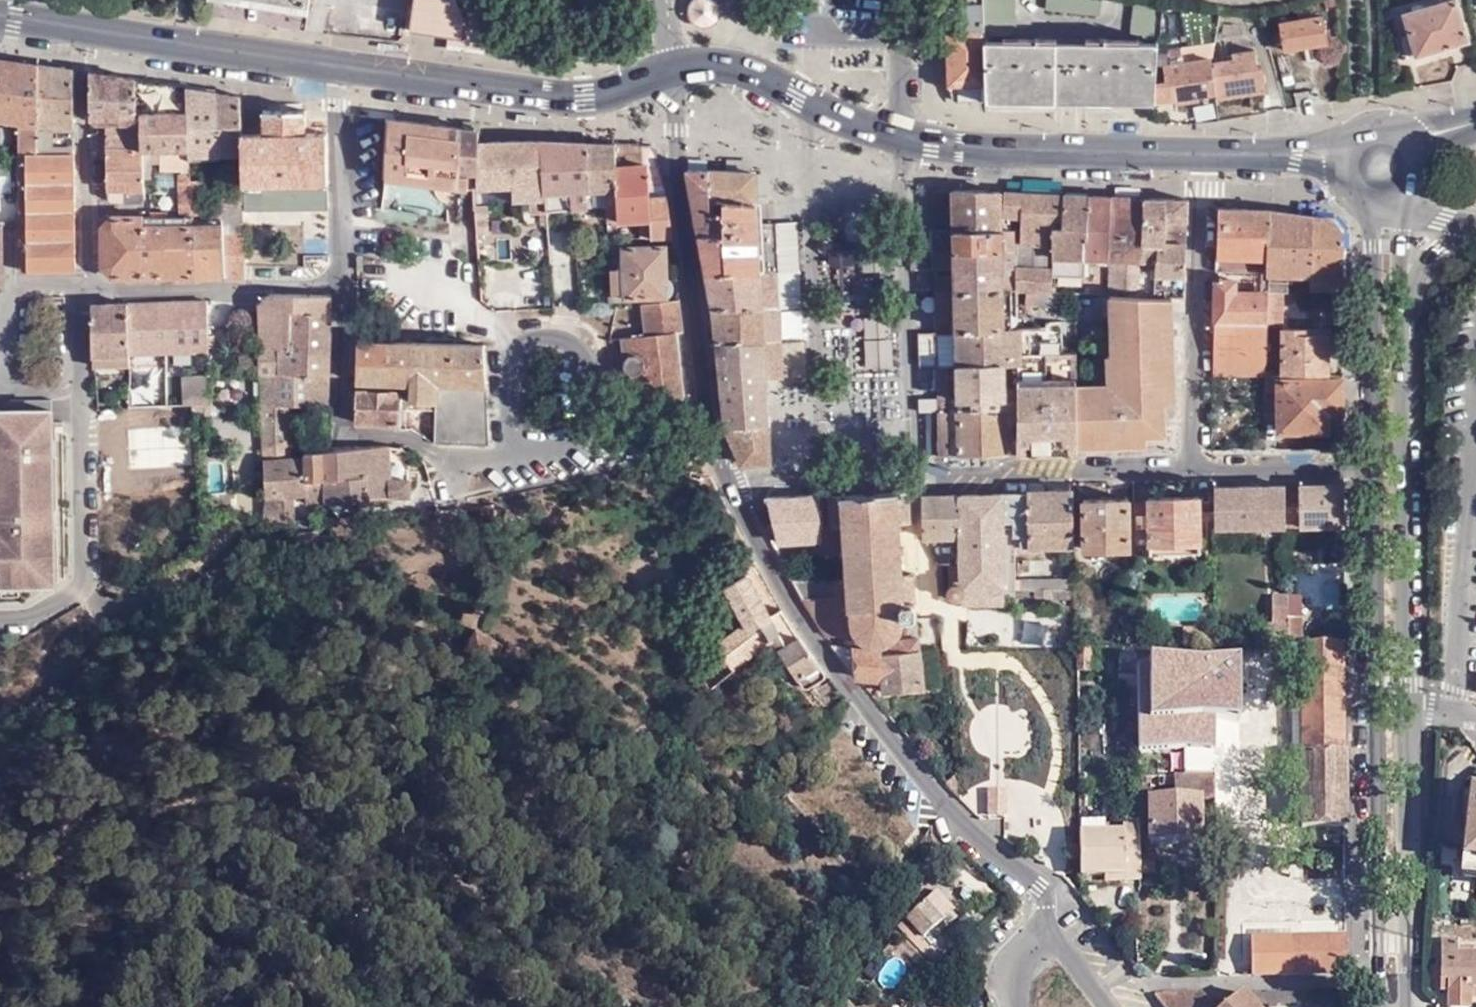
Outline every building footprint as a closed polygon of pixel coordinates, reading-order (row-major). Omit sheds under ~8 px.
[(504,56),(477,0),(414,0),(410,31),(446,36),(445,49),(504,56)] [(947,92),(955,100),(985,100),(984,42),(983,35),(982,0),(944,0),(947,92)] [(983,35),(1014,33),(1013,0),(982,0),(983,35)] [(1046,10),(1074,12),(1074,0),(1046,0),(1046,10)] [(1074,12),(1099,14),(1099,0),(1074,0),(1074,12)] [(1466,40),(1454,0),(1451,0),(1406,14),(1417,55),(1466,40)] [(1131,33),(1158,36),(1160,6),(1133,3),(1131,33)] [(1284,50),(1325,42),(1320,17),(1280,24),(1284,50)] [(984,42),(985,100),(1074,101),(1074,42),(984,42)] [(1074,42),(1074,101),(1153,102),(1153,100),(1154,82),(1156,65),(1158,43),(1074,42)] [(1154,82),(1153,100),(1174,98),(1175,103),(1199,99),(1199,95),(1215,93),(1211,63),(1210,57),(1213,43),(1169,49),(1170,63),(1163,64),(1163,65),(1164,81),(1154,82)] [(1211,63),(1215,93),(1216,98),(1265,91),(1261,67),(1256,68),(1254,51),(1231,55),(1232,59),(1211,63)] [(36,66),(0,61),(0,122),(17,125),(36,128),(36,66)] [(1156,65),(1154,82),(1164,81),(1163,65),(1156,65)] [(35,155),(72,154),(70,71),(36,66),(36,128),(37,134),(35,155)] [(140,153),(137,81),(92,74),(91,120),(97,124),(106,124),(107,194),(106,200),(111,204),(141,203),(140,153)] [(185,88),(137,81),(140,153),(147,152),(158,153),(169,153),(188,153),(185,91),(185,88)] [(216,95),(185,91),(188,153),(188,158),(218,157),(216,95)] [(239,98),(216,95),(218,157),(241,157),(240,137),(240,136),(239,98)] [(326,211),(325,136),(304,136),(303,113),(262,113),(263,136),(240,137),(241,157),(242,186),(242,209),(242,211),(326,211)] [(385,181),(389,121),(345,115),(345,148),(354,219),(357,219),(358,211),(383,211),(385,181)] [(458,174),(458,130),(389,121),(385,181),(465,189),(466,175),(458,174)] [(17,155),(35,155),(37,134),(36,128),(17,125),(17,155)] [(477,144),(477,133),(458,130),(458,174),(466,175),(473,176),(477,177),(477,144)] [(542,207),(539,142),(477,144),(477,177),(473,176),(474,188),(528,187),(530,207),(542,207)] [(588,193),(586,145),(539,142),(542,207),(543,211),(573,209),(572,194),(588,193)] [(617,207),(615,165),(613,146),(586,145),(588,193),(588,208),(606,208),(617,207)] [(613,146),(615,165),(635,165),(635,167),(645,167),(658,167),(655,155),(648,149),(613,146)] [(159,170),(189,170),(188,158),(188,153),(169,153),(158,153),(159,170)] [(19,273),(74,272),(72,154),(35,155),(17,155),(17,163),(16,163),(16,180),(18,180),(18,194),(16,194),(16,208),(18,209),(19,273)] [(635,165),(615,165),(617,207),(606,208),(606,223),(638,222),(639,240),(672,240),(664,199),(648,200),(645,167),(635,167),(635,165)] [(708,205),(707,171),(685,170),(698,236),(722,236),(723,218),(707,218),(708,205)] [(753,172),(707,171),(708,205),(723,205),(755,206),(753,172)] [(202,174),(189,175),(190,204),(203,204),(202,174)] [(189,175),(180,175),(181,217),(191,217),(190,204),(189,175)] [(474,188),(473,176),(466,175),(465,189),(474,191),(474,188)] [(242,186),(220,186),(221,226),(224,280),(244,281),(242,211),(242,209),(242,186)] [(573,209),(588,208),(588,193),(572,194),(573,209)] [(953,227),(953,232),(1009,231),(1010,221),(1000,221),(1000,194),(932,193),(933,226),(953,227)] [(1061,228),(1062,196),(1005,194),(1004,216),(1020,218),(1019,244),(1042,245),(1052,246),(1053,228),(1061,228)] [(1086,238),(1088,197),(1062,196),(1061,228),(1053,228),(1052,246),(1051,270),(1051,276),(1082,276),(1083,260),(1084,238),(1086,238)] [(1110,260),(1112,198),(1088,197),(1086,238),(1084,238),(1083,260),(1110,260)] [(1158,246),(1163,246),(1164,222),(1145,221),(1145,200),(1112,198),(1110,260),(1109,289),(1134,290),(1141,277),(1142,246),(1158,246)] [(1145,221),(1164,222),(1177,222),(1188,222),(1189,202),(1145,200),(1145,221)] [(191,217),(191,226),(204,227),(203,204),(190,204),(191,217)] [(756,227),(755,206),(723,205),(723,218),(722,236),(698,236),(706,274),(759,273),(756,227)] [(723,205),(708,205),(707,218),(723,218),(723,205)] [(482,234),(487,234),(487,208),(475,208),(477,233),(482,234)] [(1270,295),(1273,212),(1220,210),(1218,272),(1262,274),(1261,294),(1270,295)] [(1333,220),(1273,212),(1270,295),(1286,294),(1286,290),(1288,276),(1311,276),(1311,290),(1344,292),(1344,234),(1333,220)] [(110,218),(102,227),(102,268),(112,281),(194,279),(191,226),(142,227),(142,217),(110,218)] [(147,218),(142,217),(142,227),(191,226),(191,217),(181,217),(147,218)] [(1187,233),(1188,222),(1177,222),(1164,222),(1163,246),(1187,246),(1187,233)] [(191,226),(194,279),(224,280),(221,226),(204,227),(191,226)] [(775,227),(756,227),(759,273),(778,272),(775,227)] [(953,252),(1001,252),(1012,252),(1012,231),(1009,231),(953,232),(953,252)] [(933,253),(953,252),(953,232),(933,232),(933,253)] [(544,257),(544,246),(492,235),(490,246),(544,257)] [(1015,252),(1016,269),(1041,270),(1042,245),(1019,244),(1015,244),(1015,252)] [(1156,277),(1185,278),(1187,246),(1163,246),(1158,246),(1156,271),(1156,277)] [(665,281),(664,248),(621,249),(622,271),(610,272),(610,295),(623,295),(623,299),(665,298),(668,296),(671,289),(669,286),(665,281)] [(955,294),(1002,293),(1001,252),(953,252),(953,276),(933,276),(934,294),(955,294)] [(953,276),(953,252),(933,253),(934,264),(933,276),(953,276)] [(1012,293),(1016,294),(1016,269),(1015,252),(1012,252),(1001,252),(1002,293),(1012,293)] [(1016,269),(1016,294),(1025,294),(1051,294),(1051,276),(1051,270),(1041,270),(1016,269)] [(778,272),(759,273),(761,309),(780,309),(778,272)] [(759,273),(706,274),(711,311),(761,309),(759,273)] [(1269,325),(1270,295),(1261,294),(1261,303),(1228,302),(1228,281),(1218,281),(1216,324),(1269,325)] [(1261,303),(1261,294),(1237,292),(1237,282),(1228,281),(1228,302),(1261,303)] [(934,334),(955,334),(1002,332),(1002,330),(1013,330),(1012,293),(1002,293),(955,294),(955,316),(934,316),(934,334)] [(1051,294),(1025,294),(1026,309),(1055,310),(1055,294),(1051,294)] [(1286,294),(1270,295),(1269,325),(1285,325),(1286,294)] [(1173,314),(1172,299),(1154,298),(1109,296),(1109,315),(1173,314)] [(259,348),(287,349),(287,333),(287,314),(328,315),(329,299),(264,298),(258,305),(259,348)] [(681,333),(677,301),(641,303),(643,335),(621,337),(623,369),(630,375),(630,381),(616,382),(613,387),(610,387),(612,406),(618,405),(619,413),(650,410),(650,404),(681,399),(674,334),(681,333)] [(207,315),(207,304),(126,305),(129,356),(131,356),(158,355),(168,355),(196,355),(208,354),(208,341),(207,315)] [(129,356),(126,305),(90,305),(92,356),(94,356),(128,356),(129,356)] [(761,309),(711,311),(713,323),(716,345),(762,343),(761,309)] [(547,321),(547,310),(533,311),(534,321),(547,321)] [(287,333),(328,335),(328,315),(287,314),(287,333)] [(1078,439),(1146,437),(1164,437),(1163,403),(1163,384),(1143,384),(1144,370),(1174,370),(1173,314),(1109,315),(1111,354),(1107,354),(1108,377),(1111,377),(1111,385),(1077,387),(1078,439)] [(1268,377),(1269,325),(1216,324),(1214,376),(1268,377)] [(956,368),(1017,366),(1017,354),(1060,353),(1061,328),(1019,330),(1019,335),(1013,335),(1013,330),(1002,330),(1002,332),(955,334),(956,368)] [(1282,377),(1329,377),(1328,338),(1310,337),(1301,337),(1302,330),(1283,330),(1282,377)] [(287,353),(328,354),(328,335),(287,333),(287,349),(287,353)] [(935,368),(956,368),(955,334),(934,334),(935,368)] [(762,343),(716,345),(725,427),(739,465),(769,462),(762,343)] [(484,348),(355,345),(354,429),(357,435),(396,433),(397,412),(434,414),(433,445),(490,446),(486,398),(484,348)] [(260,375),(328,377),(328,354),(287,353),(287,349),(259,348),(260,375)] [(1017,411),(1017,455),(1078,454),(1078,449),(1078,439),(1077,387),(1076,353),(1060,353),(1017,354),(1017,366),(1017,411)] [(158,355),(131,356),(130,371),(158,371),(158,355)] [(196,355),(168,355),(168,370),(196,370),(196,355)] [(94,356),(94,368),(127,368),(128,356),(94,356)] [(957,412),(1017,411),(1017,366),(956,368),(956,394),(957,401),(957,412)] [(956,394),(956,368),(935,368),(936,393),(956,394)] [(1174,384),(1174,370),(1144,370),(1143,384),(1163,384),(1174,384)] [(289,447),(290,437),(290,407),(327,409),(328,377),(260,375),(263,449),(289,447)] [(210,405),(210,378),(182,379),(182,408),(210,405)] [(129,379),(128,412),(156,410),(157,393),(141,394),(140,379),(129,379)] [(1327,382),(1327,413),(1334,412),(1343,412),(1342,380),(1327,382)] [(1327,433),(1327,413),(1327,382),(1280,382),(1280,432),(1327,433)] [(1163,384),(1163,403),(1175,404),(1174,384),(1163,384)] [(52,552),(51,403),(10,401),(0,411),(0,554),(52,552)] [(936,401),(936,412),(957,412),(957,401),(936,401)] [(1017,456),(1017,455),(1017,411),(957,412),(936,412),(937,457),(1017,456)] [(1078,439),(1078,449),(1146,447),(1146,437),(1078,439)] [(290,460),(289,447),(263,449),(264,461),(290,460)] [(400,448),(354,451),(322,453),(322,482),(332,481),(334,505),(382,498),(408,497),(407,455),(400,448)] [(322,482),(322,453),(304,454),(304,459),(290,460),(264,461),(266,498),(295,497),(305,497),(306,511),(323,510),(323,506),(322,482)] [(332,481),(322,482),(323,506),(334,505),(332,481)] [(1345,526),(1344,487),(1284,488),(1285,527),(1345,526)] [(1285,527),(1284,488),(1215,490),(1214,528),(1285,527)] [(1074,545),(1073,491),(1027,492),(1027,494),(1027,547),(1074,545)] [(910,523),(909,492),(829,498),(831,527),(837,527),(843,527),(845,553),(840,553),(840,558),(846,558),(847,583),(835,582),(836,583),(834,584),(834,585),(837,631),(852,631),(859,640),(868,644),(879,645),(889,642),(897,634),(903,619),(916,618),(915,576),(901,576),(900,558),(904,557),(904,553),(900,553),(897,524),(910,523)] [(1027,494),(958,496),(959,538),(959,565),(960,581),(956,581),(955,584),(950,586),(948,591),(948,596),(951,599),(955,601),(961,600),(1014,599),(1013,590),(1005,590),(1004,581),(1004,547),(1016,547),(1027,547),(1027,494)] [(820,542),(819,498),(819,496),(765,498),(777,539),(785,539),(785,543),(820,542)] [(959,538),(958,496),(921,497),(922,538),(959,538)] [(295,497),(266,498),(265,499),(263,524),(296,522),(295,497)] [(831,527),(829,498),(819,498),(820,542),(831,541),(837,541),(837,527),(831,527)] [(1148,503),(1133,503),(1134,551),(1149,552),(1148,544),(1198,543),(1197,499),(1148,501),(1148,503)] [(1128,548),(1128,500),(1082,501),(1083,549),(1128,548)] [(209,512),(199,512),(200,526),(209,526),(209,512)] [(1199,555),(1198,543),(1148,544),(1149,552),(1149,555),(1199,555)] [(1015,576),(1016,547),(1004,547),(1004,581),(1015,580),(1015,576)] [(52,552),(0,554),(0,573),(15,573),(15,576),(35,577),(35,587),(43,587),(52,582),(52,552)] [(1074,589),(1074,563),(1063,562),(1061,580),(1023,580),(1023,590),(1031,590),(1074,589)] [(35,587),(35,577),(15,576),(15,573),(0,573),(0,587),(35,587)] [(694,681),(706,696),(735,673),(737,671),(737,668),(751,656),(763,646),(772,640),(792,628),(785,617),(781,610),(769,616),(747,576),(727,588),(745,623),(702,657),(710,668),(694,681)] [(1023,590),(1023,580),(1024,576),(1015,576),(1015,580),(1015,590),(1023,590)] [(828,639),(837,631),(834,585),(831,586),(792,581),(828,639)] [(1285,598),(1285,587),(1272,588),(1272,598),(1285,598)] [(1075,598),(1074,589),(1031,590),(1031,598),(1075,598)] [(1285,598),(1272,598),(1272,626),(1286,626),(1285,620),(1285,598)] [(1300,598),(1285,598),(1285,620),(1301,621),(1300,598)] [(1286,647),(1301,647),(1301,621),(1285,620),(1286,626),(1286,647)] [(1286,626),(1272,626),(1272,648),(1286,647),(1286,626)] [(809,652),(792,628),(772,640),(803,688),(809,688),(824,679),(826,674),(809,652)] [(1216,648),(1216,641),(1208,640),(1207,629),(1183,630),(1184,649),(1216,648)] [(495,645),(476,634),(465,655),(485,665),(495,645)] [(892,649),(892,654),(919,650),(918,636),(899,639),(892,649)] [(882,651),(834,646),(857,678),(884,680),(884,692),(923,688),(919,650),(892,654),(882,656),(882,651)] [(1076,672),(1091,672),(1090,650),(1075,650),(1076,672)] [(1295,654),(1301,832),(1342,832),(1341,652),(1301,654),(1295,654)] [(737,671),(735,673),(740,678),(757,664),(751,656),(737,668),(737,671)] [(1148,668),(1137,668),(1138,774),(1215,773),(1214,721),(1238,724),(1239,661),(1195,664),(1148,660),(1148,668)] [(1117,676),(1117,687),(1128,686),(1128,690),(1136,690),(1135,675),(1117,676)] [(1214,776),(1174,777),(1174,802),(1148,802),(1148,846),(1199,845),(1199,800),(1214,800),(1214,776)] [(1468,792),(1461,859),(1475,860),(1475,793),(1468,792)] [(1013,794),(999,794),(997,819),(1012,820),(1013,794)] [(1079,835),(1080,876),(1122,876),(1122,881),(1139,881),(1137,823),(1138,821),(1121,822),(1121,835),(1079,835)] [(1461,859),(1459,876),(1475,877),(1475,860),(1461,859)] [(1272,932),(1290,931),(1289,882),(1239,882),(1238,955),(1246,955),(1262,954),(1261,944),(1263,939),(1266,935),(1272,932)] [(924,902),(942,922),(950,915),(933,895),(924,902)] [(913,947),(922,938),(942,922),(924,902),(894,926),(913,947)] [(1346,976),(1345,939),(1289,940),(1290,931),(1272,932),(1266,935),(1263,939),(1261,944),(1262,954),(1246,955),(1246,977),(1346,976)] [(928,946),(922,938),(913,947),(919,954),(928,946)] [(1449,994),(1449,1006),(1475,1006),(1475,956),(1456,956),(1456,945),(1440,945),(1440,985),(1449,986),(1449,994)] [(1441,993),(1449,994),(1449,986),(1440,985),(1441,993)] [(1252,1006),(1241,993),(1226,1006),(1252,1006)] [(1241,993),(1252,1006),(1258,1006),(1256,993),(1241,993)] [(1278,993),(1256,993),(1258,1006),(1275,1006),(1279,1006),(1278,993)] [(1294,993),(1278,993),(1279,1006),(1294,1006),(1294,993)] [(1154,995),(1164,1006),(1211,1006),(1200,994),(1154,995)]
